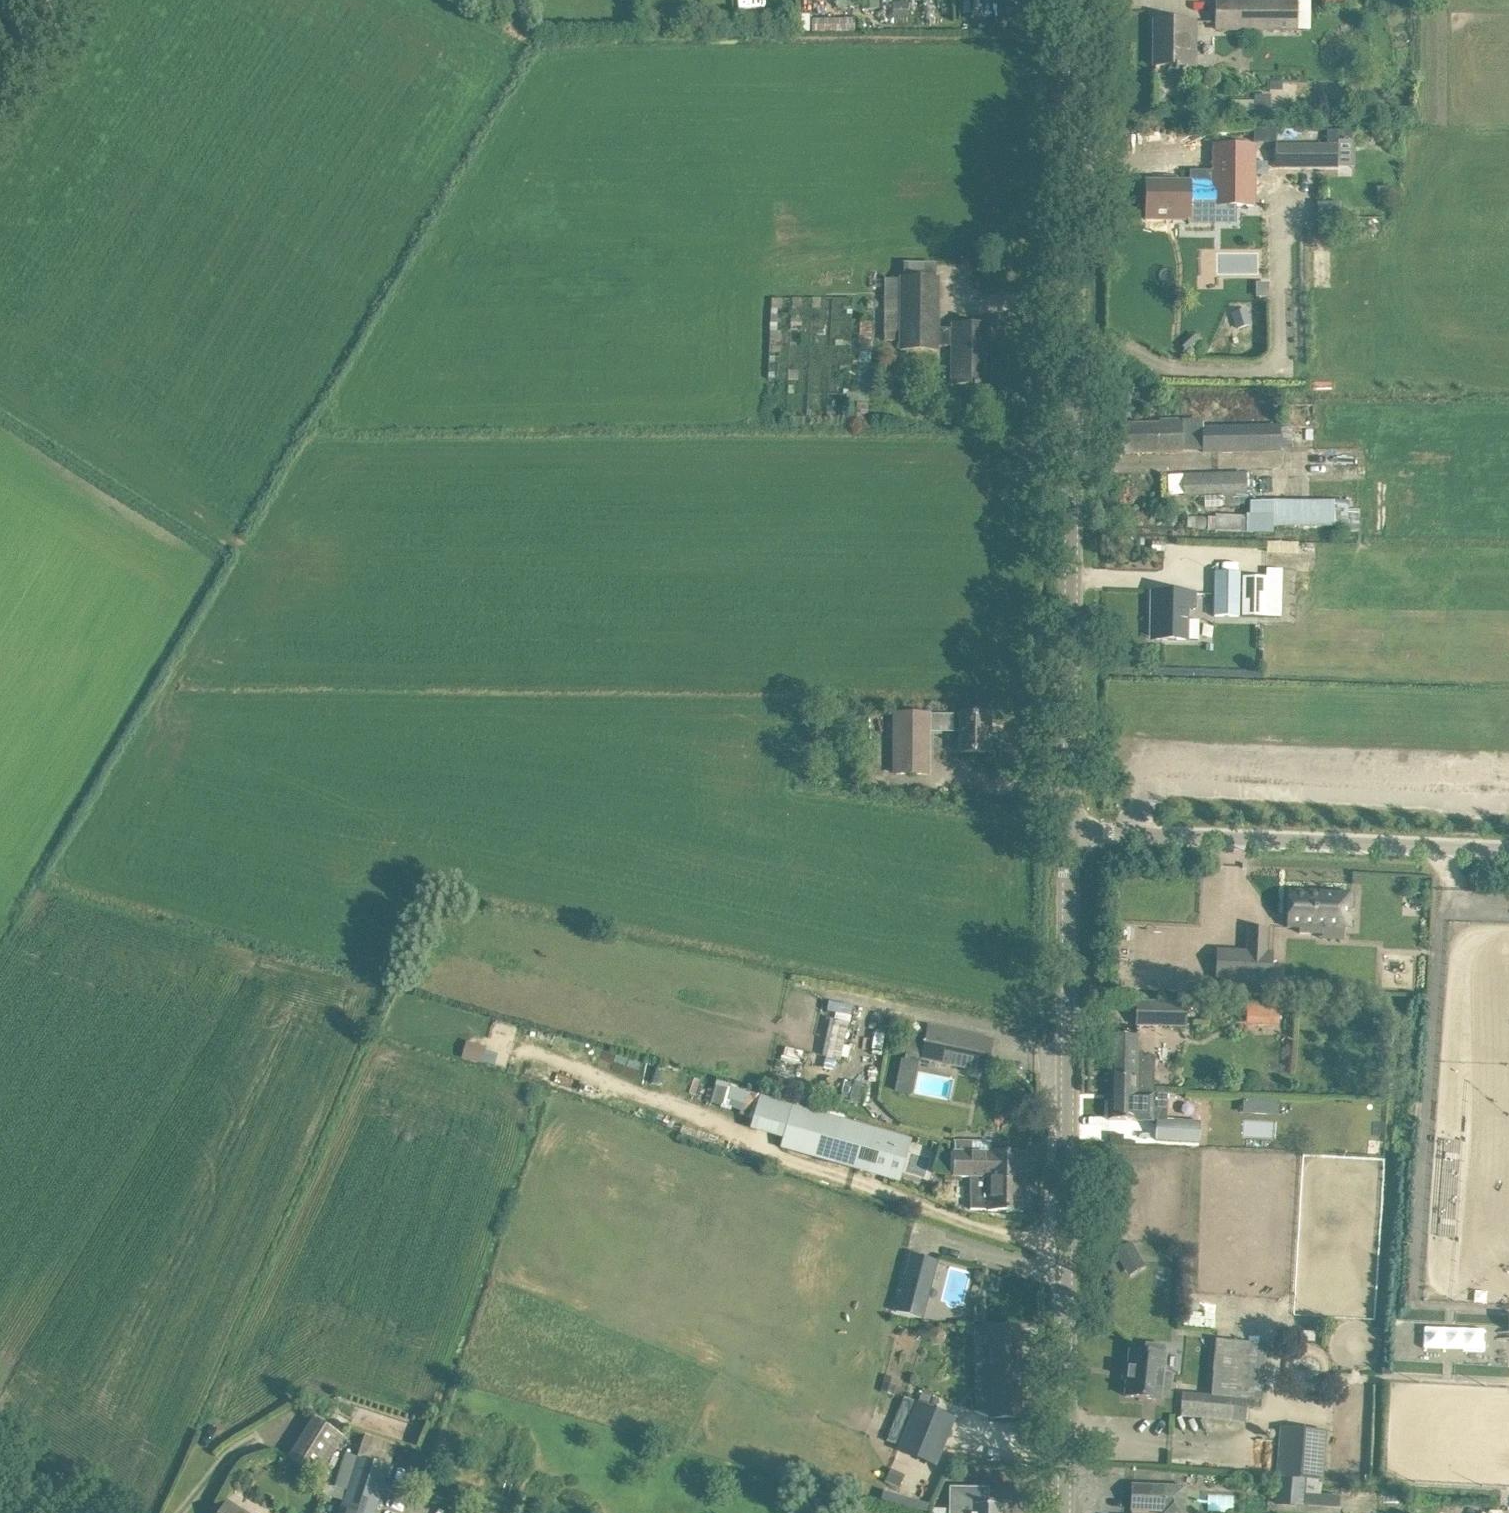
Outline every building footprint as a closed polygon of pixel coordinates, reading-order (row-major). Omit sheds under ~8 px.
[(1297,0),(1217,0),(1216,29),(1296,30),(1297,0)] [(908,3),(893,3),(893,19),(908,19),(908,3)] [(1156,21),(1155,66),(1189,66),(1196,66),(1196,40),(1196,21),(1156,21)] [(1254,100),(1230,100),(1231,111),(1270,111),(1270,95),(1254,95),(1254,100)] [(1339,144),(1274,144),(1274,169),(1339,169),(1339,144)] [(1146,214),(1146,219),(1147,219),(1173,220),(1190,220),(1190,203),(1214,203),(1214,206),(1217,206),(1254,206),(1254,160),(1254,150),(1254,146),(1214,146),(1214,171),(1214,194),(1190,194),(1190,182),(1189,182),(1146,182),(1146,214)] [(1395,217),(1387,217),(1387,228),(1387,229),(1397,228),(1397,227),(1397,217),(1395,217)] [(884,278),(884,332),(898,332),(898,341),(898,350),(901,350),(937,350),(937,346),(953,346),(953,384),(974,384),(974,387),(980,387),(980,384),(989,385),(989,384),(986,384),(986,362),(989,362),(989,325),(953,324),(953,329),(937,329),(937,277),(903,277),(899,277),(899,278),(884,278)] [(1183,455),(1182,420),(1160,420),(1160,424),(1120,424),(1120,454),(1183,455)] [(1204,452),(1280,450),(1279,427),(1203,428),(1204,452)] [(1183,496),(1221,494),(1247,494),(1246,472),(1182,474),(1183,496)] [(1246,515),(1246,517),(1207,517),(1207,533),(1273,533),(1273,526),(1333,526),(1333,501),(1274,500),(1274,502),(1250,501),(1250,514),(1246,514),(1246,515)] [(1239,572),(1215,572),(1214,616),(1238,616),(1279,617),(1280,568),(1267,568),(1267,576),(1241,575),(1241,572),(1239,572)] [(1151,593),(1151,611),(1156,611),(1155,638),(1198,639),(1199,620),(1187,620),(1187,609),(1195,609),(1195,594),(1171,593),(1151,593)] [(990,715),(961,714),(961,715),(928,715),(928,714),(896,714),(895,774),(927,774),(928,730),(961,731),(960,752),(990,753),(990,715)] [(1322,926),(1350,927),(1351,894),(1288,891),(1287,927),(1299,927),(1299,932),(1322,933),(1322,926)] [(1215,978),(1220,978),(1220,986),(1266,988),(1267,980),(1272,981),(1273,953),(1216,950),(1215,978)] [(835,1001),(824,1055),(844,1059),(855,1005),(835,1001)] [(1186,1024),(1186,1003),(1137,1003),(1136,1024),(1186,1024)] [(1279,1005),(1252,1006),(1252,1017),(1279,1017),(1279,1005)] [(993,1039),(973,1035),(928,1026),(921,1058),(986,1072),(993,1039)] [(1109,1078),(1109,1094),(1137,1095),(1137,1092),(1166,1093),(1166,1092),(1153,1092),(1154,1078),(1154,1057),(1138,1056),(1138,1036),(1110,1035),(1109,1078)] [(931,1090),(950,1092),(953,1066),(902,1059),(898,1090),(918,1093),(921,1073),(933,1075),(931,1090)] [(1109,1094),(1108,1120),(1157,1120),(1156,1140),(1199,1143),(1201,1122),(1165,1120),(1166,1093),(1137,1092),(1137,1095),(1109,1094)] [(910,1143),(910,1141),(792,1108),(781,1147),(899,1181),(900,1176),(887,1172),(896,1139),(910,1143)] [(953,1177),(971,1177),(1024,1179),(1025,1153),(990,1152),(990,1142),(954,1141),(954,1152),(953,1152),(950,1152),(939,1149),(933,1172),(949,1177),(953,1177)] [(1023,1211),(1024,1179),(971,1177),(970,1209),(987,1210),(1023,1211)] [(1131,1242),(1114,1252),(1123,1268),(1140,1257),(1131,1242)] [(911,1253),(901,1291),(927,1298),(937,1260),(911,1253)] [(1015,1328),(976,1328),(976,1363),(986,1363),(989,1363),(989,1398),(989,1417),(989,1418),(1020,1417),(1019,1338),(1019,1328),(1015,1328)] [(1285,1340),(1314,1343),(1315,1332),(1286,1330),(1285,1340)] [(1180,1417),(1246,1422),(1247,1408),(1261,1409),(1261,1400),(1262,1400),(1267,1344),(1216,1339),(1211,1395),(1182,1393),(1180,1417)] [(1130,1350),(1127,1381),(1125,1396),(1160,1400),(1160,1391),(1169,1392),(1171,1374),(1162,1373),(1164,1354),(1163,1354),(1164,1346),(1146,1344),(1145,1352),(1130,1350)] [(885,1375),(882,1385),(895,1389),(898,1379),(885,1375)] [(955,1418),(905,1397),(886,1441),(898,1446),(898,1447),(937,1463),(955,1418)] [(313,1417),(288,1456),(319,1476),(343,1436),(313,1417)] [(1279,1427),(1276,1478),(1277,1478),(1306,1481),(1323,1482),(1327,1430),(1279,1427)] [(359,1458),(341,1512),(374,1512),(389,1468),(359,1458)] [(891,1469),(885,1481),(899,1487),(905,1475),(891,1469)] [(1277,1478),(1275,1503),(1304,1505),(1306,1481),(1277,1478)] [(1131,1509),(1163,1511),(1164,1487),(1132,1485),(1131,1509)] [(1004,1506),(988,1506),(989,1488),(950,1487),(950,1512),(1004,1512),(1004,1506)] [(886,1489),(883,1498),(930,1512),(932,1503),(886,1489)] [(228,1502),(221,1512),(244,1512),(228,1502)]
